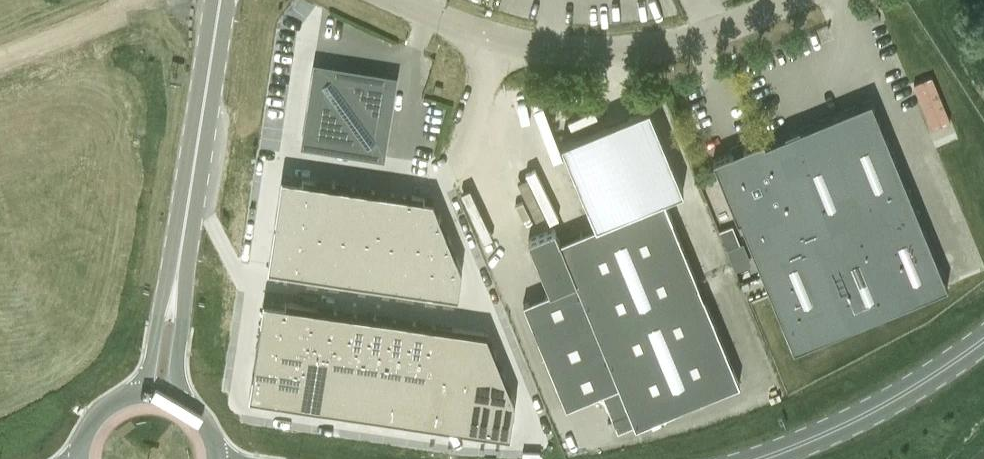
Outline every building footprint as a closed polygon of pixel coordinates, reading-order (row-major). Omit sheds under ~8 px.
[(318,69),(308,135),(381,146),(391,81),(318,69)] [(928,127),(949,119),(931,74),(911,82),(928,127)] [(762,139),(712,160),(737,220),(739,219),(793,349),(947,286),(870,99),(764,143),(762,139)] [(648,106),(561,142),(595,225),(662,198),(685,187),(648,106)] [(282,173),(269,264),(459,292),(462,267),(433,195),(282,173)] [(455,182),(470,231),(480,228),(464,179),(455,182)] [(619,385),(635,425),(737,383),(662,198),(595,225),(558,240),(554,229),(528,240),(549,290),(523,303),(565,407),(601,392),(619,385)] [(481,251),(464,257),(474,286),(491,280),(481,251)] [(264,296),(250,393),(511,431),(516,398),(488,329),(264,296)] [(619,385),(601,392),(612,419),(608,421),(611,428),(615,426),(618,432),(635,425),(619,385)]
